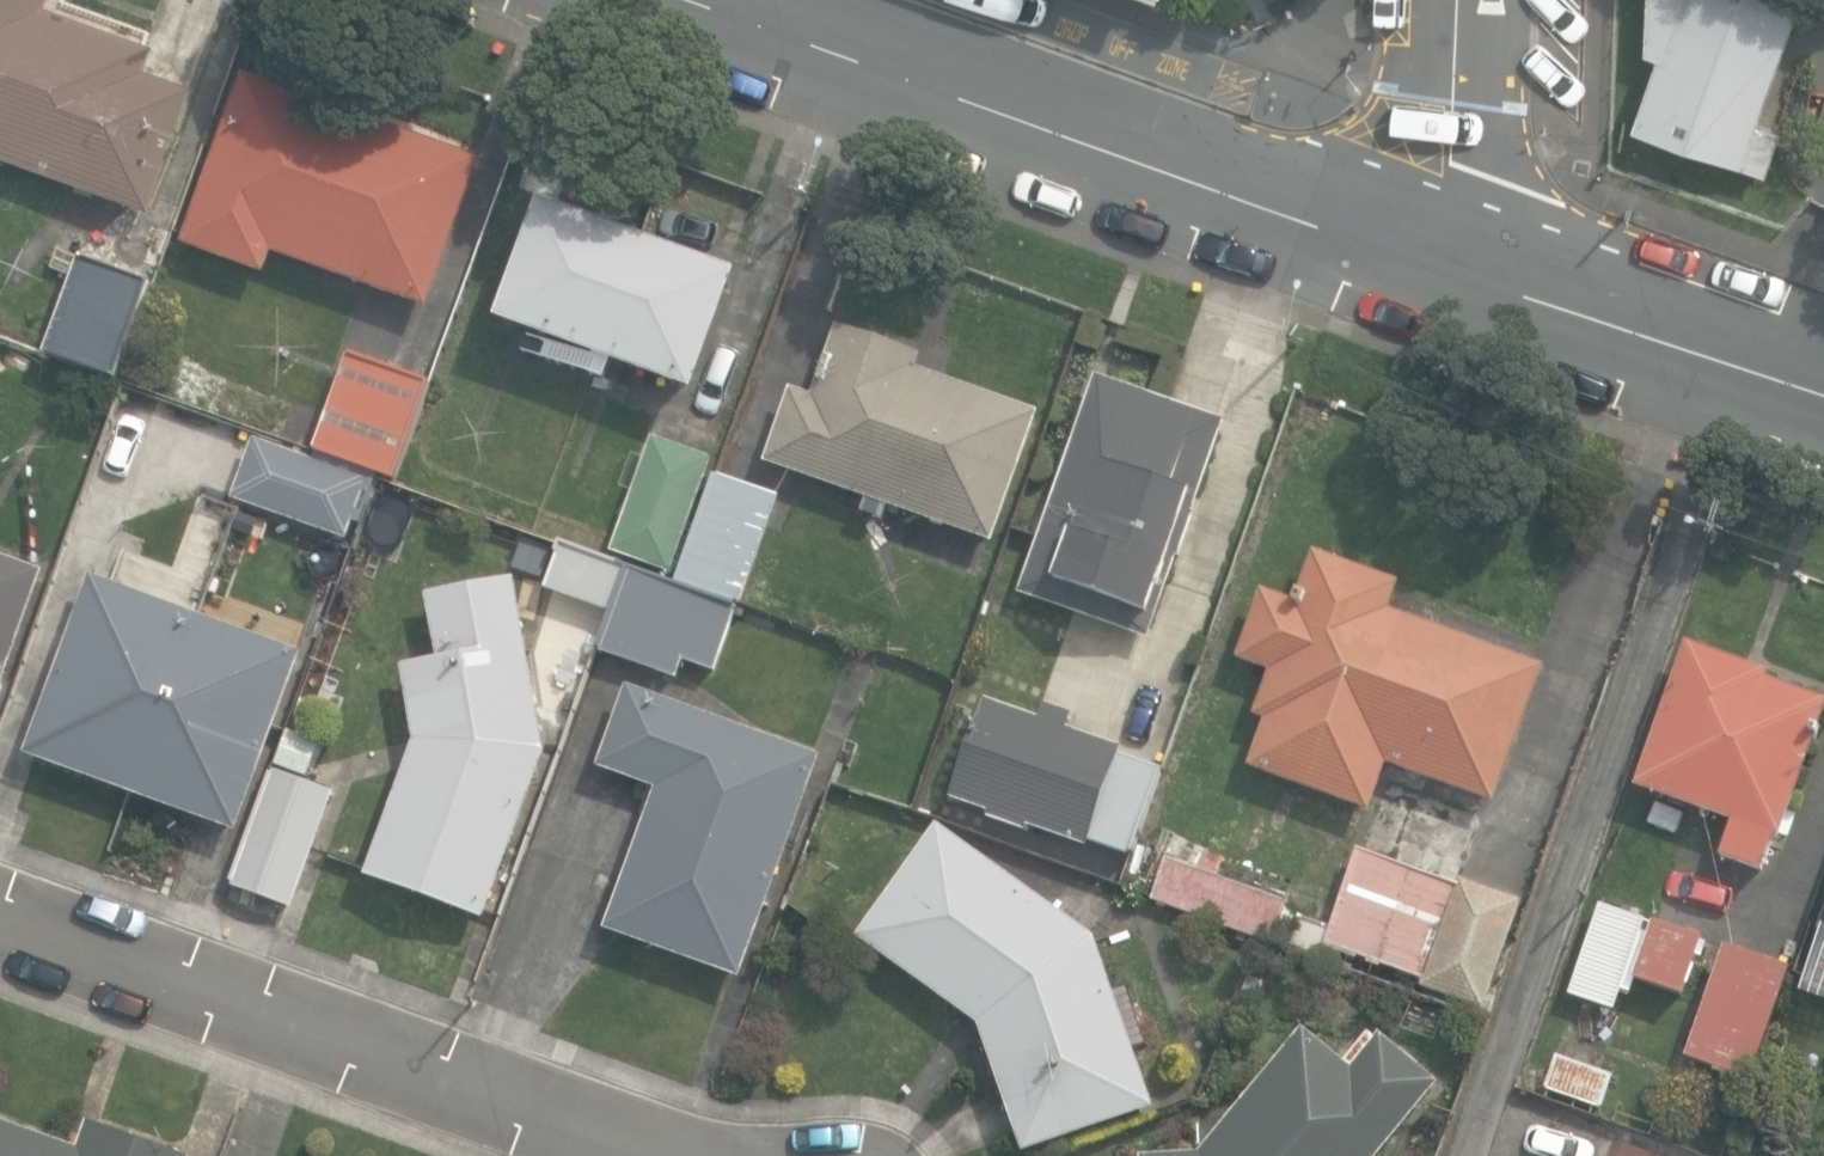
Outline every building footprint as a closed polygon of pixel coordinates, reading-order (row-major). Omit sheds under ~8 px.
[(139,201),(182,80),(136,64),(144,42),(36,3),(37,0),(0,0),(0,152),(139,201)] [(1768,175),(1784,130),(1759,120),(1802,0),(1651,0),(1648,52),(1661,57),(1636,127),(1768,175)] [(264,243),(419,299),(473,151),(239,67),(178,236),(257,264),(264,243)] [(494,308),(686,379),(728,264),(536,193),(494,308)] [(38,345),(106,370),(142,275),(74,250),(38,345)] [(880,490),(984,526),(1029,397),(908,355),(914,339),(833,311),(809,382),(787,374),(761,448),(861,483),(856,498),(875,504),(880,490)] [(309,442),(388,470),(423,374),(344,346),(309,442)] [(1015,583),(1141,627),(1216,412),(1091,368),(1015,583)] [(611,540),(668,560),(708,450),(651,430),(611,540)] [(230,487),(342,527),(362,471),(250,431),(230,487)] [(597,642),(676,670),(682,652),(714,663),(738,595),(743,597),(779,495),(714,471),(676,579),(561,538),(545,582),(610,605),(597,642)] [(1246,754),(1366,797),(1383,751),(1490,789),(1538,655),(1385,600),(1395,573),(1311,542),(1293,589),(1261,577),(1236,647),(1267,659),(1251,704),(1263,708),(1246,754)] [(41,565),(0,550),(0,678),(41,565)] [(24,749),(232,825),(297,650),(288,647),(295,630),(214,600),(208,616),(89,572),(24,749)] [(369,879),(486,919),(545,752),(515,581),(429,597),(440,660),(407,666),(420,741),(369,879)] [(1685,643),(1634,785),(1731,820),(1720,853),(1766,869),(1823,706),(1823,693),(1685,643)] [(610,928),(743,977),(823,758),(630,688),(602,766),(661,787),(610,928)] [(1091,841),(1133,856),(1163,771),(1120,755),(1122,749),(1070,730),(1075,714),(1048,705),(1042,721),(988,702),(954,797),(993,811),(991,816),(1027,828),(1029,823),(1089,845),(1091,841)] [(235,885),(294,906),(334,793),(275,772),(235,885)] [(984,1023),(1028,1151),(1156,1107),(1136,1050),(1151,1045),(1132,990),(1116,996),(1096,939),(942,828),(864,937),(984,1023)] [(1425,985),(1485,1007),(1523,900),(1462,879),(1460,887),(1359,851),(1327,944),(1427,979),(1425,985)] [(1154,898),(1275,944),(1290,905),(1220,878),(1228,858),(1214,853),(1207,873),(1169,859),(1154,898)] [(1572,995),(1618,1011),(1630,976),(1685,995),(1705,939),(1604,903),(1572,995)] [(1690,1057),(1754,1080),(1793,970),(1729,947),(1690,1057)] [(1442,1082),(1384,1033),(1352,1070),(1307,1032),(1200,1155),(1378,1155),(1442,1082)] [(1549,1089),(1606,1109),(1617,1076),(1560,1056),(1549,1089)]
